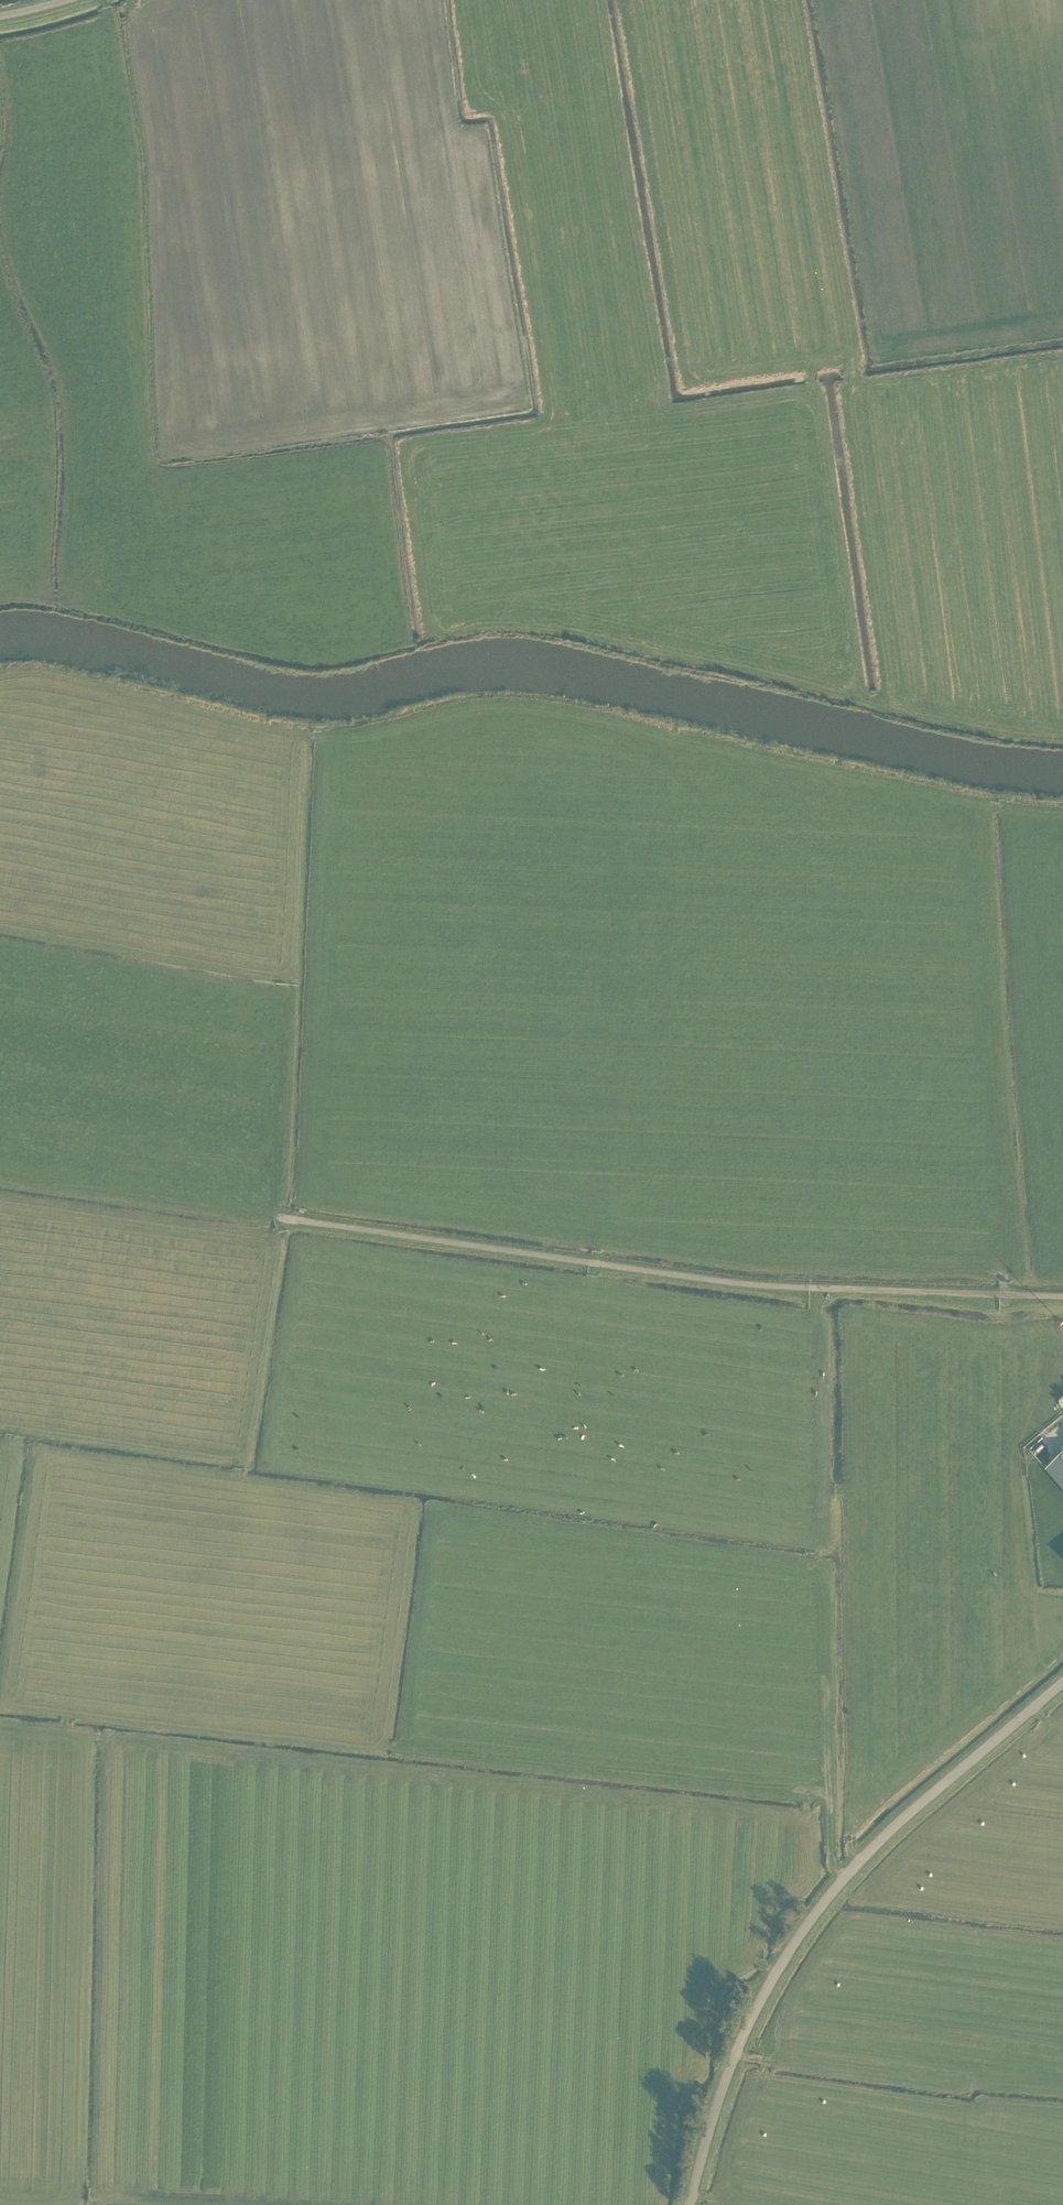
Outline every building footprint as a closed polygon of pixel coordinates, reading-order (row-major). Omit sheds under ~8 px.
[(1047,1471),(1062,1490),(1062,1457),(1047,1471)]
